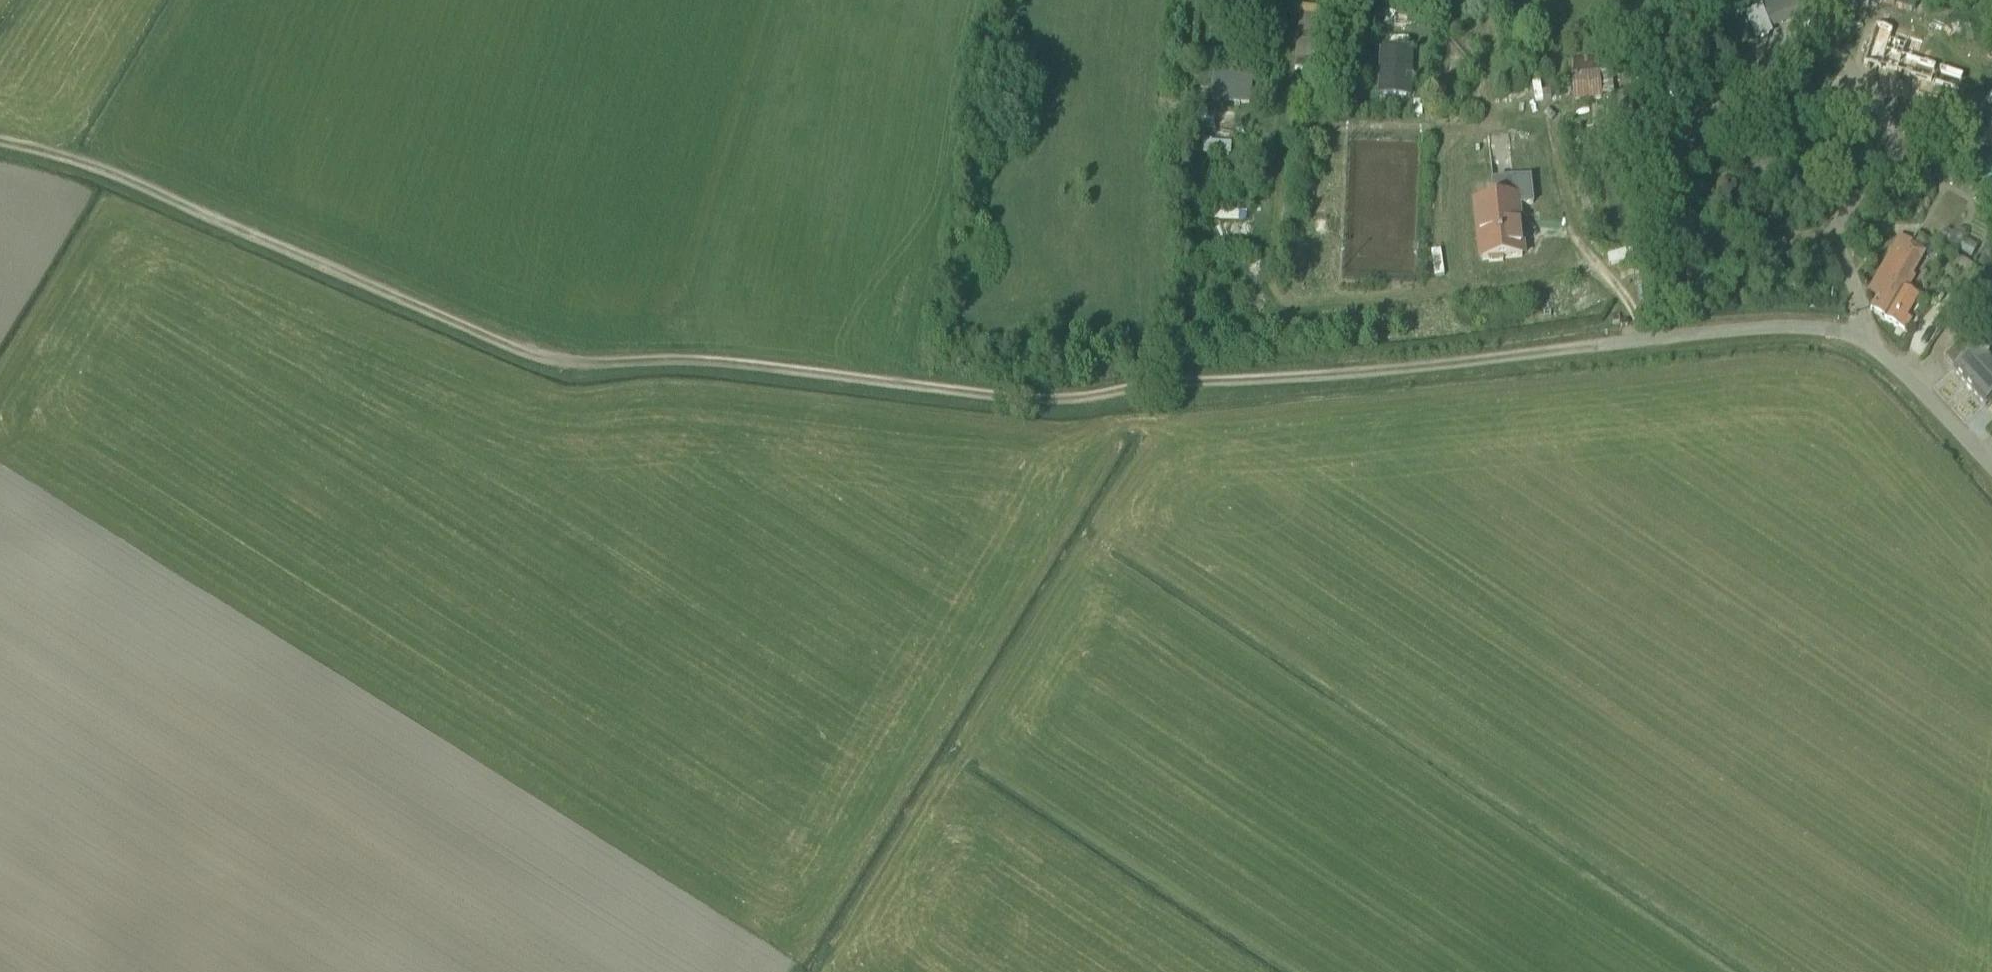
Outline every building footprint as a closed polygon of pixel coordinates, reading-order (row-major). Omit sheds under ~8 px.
[(1837,0),(1808,0),(1812,10),(1837,0)] [(1963,77),(1914,62),(1921,38),(1876,24),(1864,62),(1879,67),(1880,65),(1897,70),(1893,82),(1907,87),(1911,75),(1958,90),(1963,77)] [(1413,48),(1381,46),(1378,94),(1410,96),(1413,48)] [(1574,101),(1602,97),(1597,55),(1569,58),(1574,101)] [(1252,73),(1212,70),(1210,100),(1250,104),(1252,73)] [(1491,186),(1476,188),(1481,236),(1486,236),(1486,238),(1497,237),(1497,234),(1513,233),(1508,191),(1522,189),(1520,169),(1490,172),(1491,186)] [(1903,288),(1911,274),(1918,262),(1914,260),(1917,255),(1908,249),(1911,242),(1906,239),(1900,251),(1901,252),(1898,257),(1902,259),(1899,265),(1887,258),(1879,273),(1888,278),(1870,308),(1885,317),(1885,318),(1904,329),(1909,321),(1903,318),(1916,296),(1903,288)] [(1965,292),(1981,270),(1961,256),(1951,271),(1958,277),(1953,284),(1965,292)] [(1980,346),(1953,371),(1984,404),(1991,397),(1991,359),(1980,346)]
